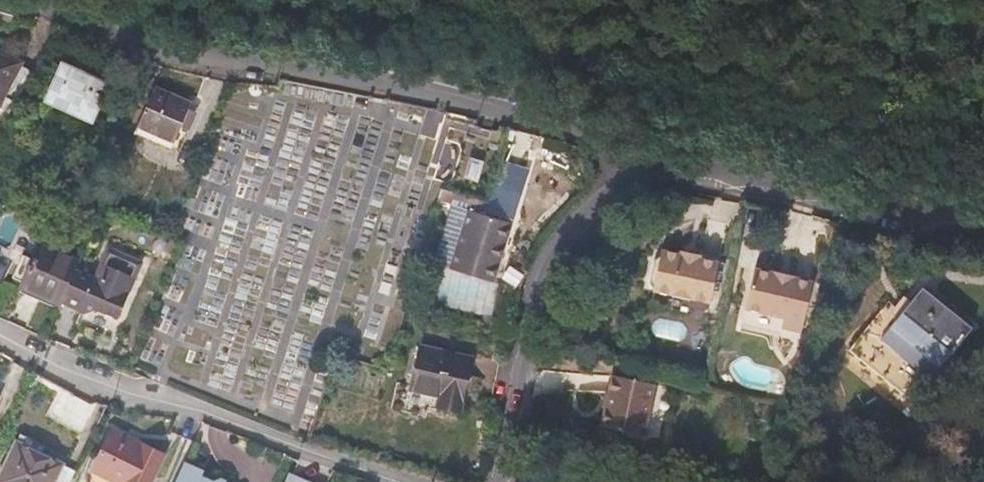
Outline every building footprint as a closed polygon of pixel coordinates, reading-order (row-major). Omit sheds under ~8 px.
[(33,71),(20,65),(22,62),(0,51),(0,110),(10,115),(33,71)] [(107,85),(62,65),(46,101),(91,121),(107,85)] [(197,112),(189,109),(191,103),(155,87),(138,127),(175,143),(182,128),(188,131),(197,112)] [(462,129),(466,118),(449,113),(446,124),(462,129)] [(487,202),(444,190),(438,206),(450,209),(452,205),(453,200),(485,210),(487,202)] [(450,268),(468,210),(452,205),(450,209),(433,263),(450,268)] [(493,283),(511,223),(469,210),(468,210),(450,268),(450,270),(493,283)] [(75,271),(79,261),(39,243),(32,259),(23,255),(13,279),(21,282),(18,289),(59,306),(61,302),(75,271)] [(118,319),(143,261),(109,247),(94,279),(75,271),(61,302),(85,313),(95,309),(118,319)] [(711,304),(720,264),(702,260),(703,257),(680,252),(679,255),(662,251),(654,291),(711,304)] [(12,264),(0,258),(0,284),(2,285),(12,264)] [(802,333),(814,283),(797,279),(797,277),(773,271),(773,272),(773,273),(755,270),(746,310),(785,319),(782,328),(802,333)] [(492,286),(443,275),(436,303),(485,316),(492,286)] [(912,403),(940,369),(973,328),(923,288),(892,326),(878,316),(849,351),(912,403)] [(460,412),(471,358),(421,346),(410,390),(439,396),(437,407),(460,412)] [(646,437),(657,385),(612,376),(601,427),(646,437)] [(113,429),(92,471),(115,481),(152,481),(165,455),(113,429)] [(75,471),(14,441),(0,471),(0,481),(70,481),(75,471)] [(227,481),(220,479),(212,481),(201,477),(203,472),(184,463),(176,481),(227,481)]
